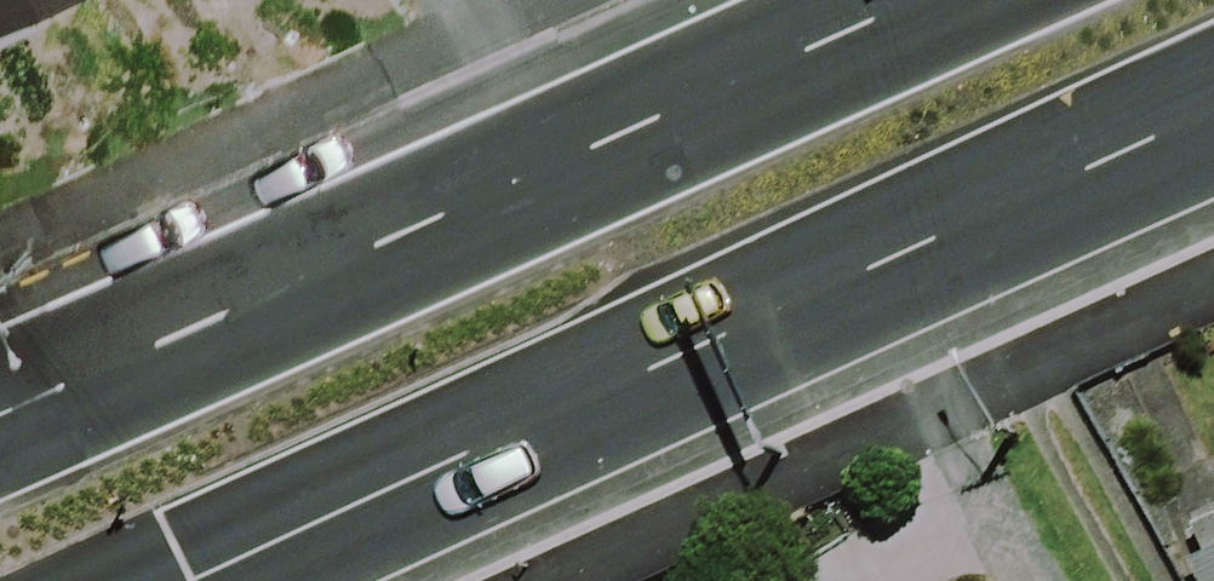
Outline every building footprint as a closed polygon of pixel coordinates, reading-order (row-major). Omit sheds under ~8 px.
[(64,0),(0,0),(0,29),(64,0)] [(1166,536),(1187,580),(1213,580),(1213,514),(1166,536)]
